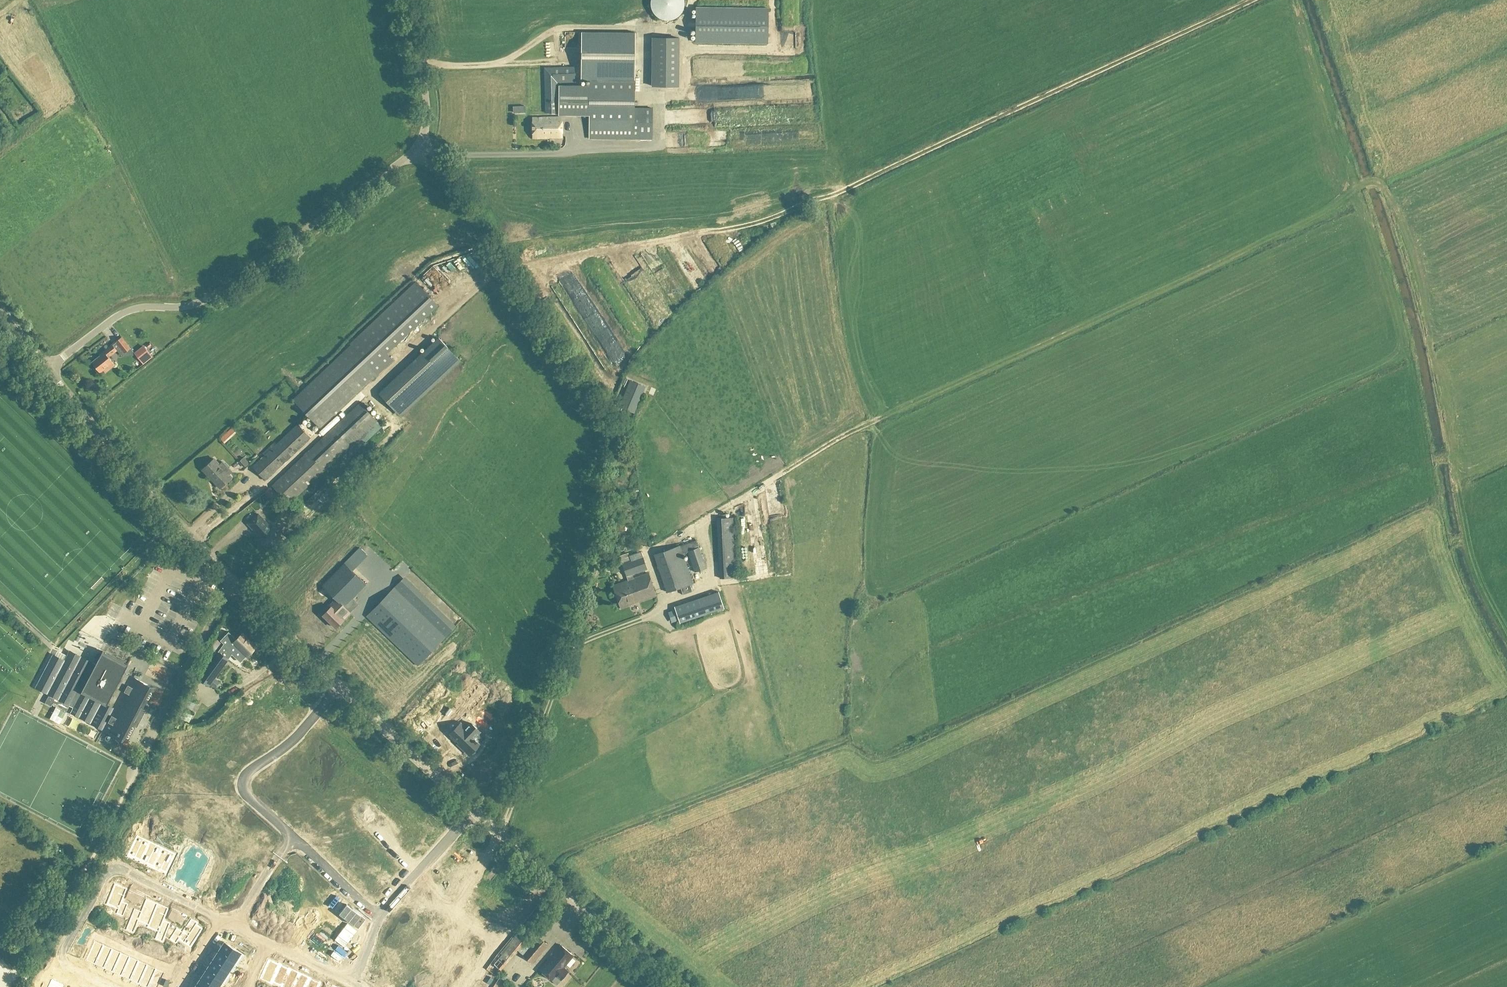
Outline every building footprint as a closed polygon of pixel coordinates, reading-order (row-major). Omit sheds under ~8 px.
[(652,1),(652,2),(652,3),(652,5),(652,6),(653,8),(653,9),(654,10),(654,11),(655,12),(656,14),(657,15),(658,15),(660,17),(661,18),(663,18),(665,19),(666,19),(667,19),(669,19),(671,19),(673,19),(675,18),(677,17),(678,16),(680,15),(681,14),(682,13),(682,12),(683,11),(684,9),(684,8),(685,7),(685,5),(686,3),(686,1),(685,0),(652,0),(652,1)] [(782,33),(779,33),(779,49),(794,49),(794,0),(783,0),(782,33)] [(766,43),(767,8),(695,7),(695,42),(766,43)] [(634,108),(635,32),(582,32),(581,79),(590,79),(590,87),(559,88),(559,100),(590,100),(590,105),(576,105),(576,103),(559,103),(559,114),(566,114),(590,114),(589,138),(652,138),(653,108),(634,108)] [(441,34),(441,42),(453,42),(453,34),(441,34)] [(652,86),(678,86),(679,38),(653,37),(652,86)] [(575,81),(575,66),(545,67),(546,113),(558,112),(557,82),(575,81)] [(9,125),(0,113),(0,132),(9,125)] [(562,137),(562,117),(533,117),(533,137),(562,137)] [(351,344),(293,399),(320,427),(378,372),(392,359),(387,353),(438,304),(417,282),(351,344)] [(651,301),(645,314),(657,320),(663,307),(651,301)] [(623,311),(615,316),(623,328),(631,323),(623,311)] [(115,342),(124,353),(131,347),(122,336),(115,342)] [(401,416),(460,360),(438,336),(379,393),(401,416)] [(112,362),(108,357),(116,350),(112,344),(99,354),(100,356),(91,362),(100,372),(112,362)] [(144,345),(134,352),(143,364),(153,356),(144,345)] [(618,406),(633,412),(645,385),(629,379),(618,406)] [(289,502),(376,420),(360,402),(273,484),(289,502)] [(266,478),(310,437),(298,423),(254,465),(266,478)] [(232,427),(226,432),(231,437),(237,432),(232,427)] [(228,437),(224,441),(234,456),(239,453),(228,437)] [(237,462),(244,469),(249,464),(242,457),(237,462)] [(214,458),(202,469),(220,488),(231,477),(229,475),(225,470),(229,467),(223,460),(219,464),(214,458)] [(303,521),(337,491),(328,481),(294,511),(303,521)] [(280,497),(270,486),(264,492),(273,503),(280,497)] [(282,536),(273,526),(271,528),(258,513),(248,523),(259,535),(260,534),(262,536),(257,541),(259,543),(259,545),(262,549),(265,549),(267,551),(282,536)] [(736,577),(733,517),(717,518),(720,578),(736,577)] [(693,583),(683,553),(688,551),(695,571),(706,568),(696,540),(654,554),(667,592),(681,587),(683,594),(692,591),(690,584),(693,583)] [(383,555),(368,561),(375,576),(390,570),(383,555)] [(613,585),(621,608),(629,605),(629,604),(636,602),(639,600),(639,601),(657,595),(649,573),(634,578),(632,574),(647,569),(643,555),(622,563),(627,576),(628,580),(613,585)] [(344,562),(322,585),(336,599),(330,605),(331,606),(323,615),(336,627),(344,619),(344,618),(350,612),(350,611),(357,604),(352,598),(366,583),(344,562)] [(410,569),(399,581),(456,636),(467,625),(410,569)] [(446,636),(394,587),(366,616),(418,665),(446,636)] [(724,607),(719,591),(675,606),(675,609),(679,620),(680,622),(724,607)] [(675,609),(668,612),(672,622),(679,620),(675,609)] [(213,658),(199,677),(209,685),(228,659),(232,653),(236,658),(237,657),(240,661),(247,654),(255,646),(242,633),(236,639),(229,631),(221,640),(224,643),(224,644),(218,651),(213,658)] [(217,639),(211,647),(215,651),(216,649),(221,642),(217,639)] [(148,703),(155,689),(156,689),(124,671),(128,664),(103,651),(101,655),(99,659),(95,667),(68,653),(64,661),(53,655),(54,654),(53,654),(35,687),(73,707),(71,712),(129,742),(128,741),(135,727),(136,727),(137,727),(134,726),(146,703),(149,704),(148,703)] [(464,716),(472,707),(481,698),(485,694),(476,685),(472,689),(455,707),(464,716)] [(49,695),(46,700),(67,710),(69,706),(49,695)] [(195,702),(186,698),(183,705),(192,710),(195,702)] [(181,709),(178,716),(189,721),(192,715),(181,709)] [(453,734),(451,735),(456,740),(458,738),(465,745),(464,747),(470,753),(473,751),(475,752),(481,746),(479,744),(480,743),(473,737),(480,730),(472,722),(467,727),(461,722),(451,732),(453,734)] [(313,748),(308,754),(318,762),(323,756),(313,748)] [(330,829),(318,841),(325,849),(325,850),(338,837),(330,829)] [(137,835),(128,854),(141,860),(150,841),(149,841),(140,837),(143,831),(139,830),(136,835),(137,835)] [(150,841),(141,860),(153,866),(154,866),(163,847),(161,847),(152,843),(155,837),(151,836),(149,841),(150,841)] [(338,837),(325,850),(332,857),(345,845),(338,837)] [(472,857),(477,844),(469,840),(463,853),(472,857)] [(153,866),(152,868),(160,872),(161,870),(166,872),(175,854),(165,849),(167,843),(164,842),(161,847),(163,847),(154,866),(153,866)] [(404,842),(399,848),(407,857),(413,852),(404,842)] [(345,845),(332,857),(333,857),(336,860),(339,863),(340,864),(352,852),(345,845)] [(352,852),(340,864),(344,868),(347,871),(359,859),(352,852)] [(359,859),(347,871),(351,875),(353,878),(354,878),(366,866),(359,859)] [(366,866),(354,878),(359,883),(360,885),(360,886),(373,873),(366,866)] [(444,869),(438,876),(453,890),(459,883),(444,869)] [(373,873),(360,886),(367,893),(380,881),(373,873)] [(436,882),(432,887),(445,899),(453,890),(438,876),(434,880),(436,882)] [(380,881),(367,893),(368,894),(368,893),(375,901),(388,889),(380,881)] [(115,883),(106,904),(118,909),(117,913),(123,916),(128,904),(122,901),(127,888),(115,883)] [(485,884),(478,893),(482,897),(490,888),(485,884)] [(134,908),(126,929),(134,932),(138,921),(148,925),(149,925),(157,903),(146,899),(141,911),(134,908)] [(148,925),(147,927),(158,931),(155,938),(163,941),(170,923),(163,920),(168,908),(157,903),(149,925),(148,925)] [(520,910),(513,919),(517,923),(525,914),(520,910)] [(411,916),(406,922),(415,930),(420,925),(411,916)] [(177,928),(170,939),(176,943),(175,944),(187,952),(202,928),(196,924),(198,922),(191,918),(186,926),(182,932),(177,928)] [(115,926),(113,931),(120,934),(122,929),(115,926)] [(533,962),(548,944),(539,937),(523,955),(533,962)] [(94,940),(85,960),(95,964),(103,944),(94,940)] [(225,941),(218,951),(234,962),(238,965),(244,954),(225,941)] [(103,944),(95,964),(103,968),(112,948),(103,944)] [(564,967),(574,955),(561,944),(540,969),(557,983),(568,970),(564,967)] [(112,948),(103,968),(112,972),(121,952),(112,948)] [(218,951),(212,960),(228,971),(229,971),(234,962),(218,951)] [(121,952),(112,972),(121,976),(130,956),(121,952)] [(455,954),(448,963),(465,975),(472,966),(455,954)] [(130,956),(121,976),(130,980),(138,960),(130,956)] [(138,960),(130,980),(138,983),(147,964),(138,960)] [(212,960),(206,969),(222,980),(226,983),(232,973),(229,971),(228,971),(212,960)] [(269,960),(260,978),(272,984),(273,981),(272,981),(280,965),(269,960)] [(138,983),(146,986),(147,986),(156,968),(147,964),(138,983)] [(280,965),(272,981),(273,981),(282,986),(290,969),(289,969),(280,965)] [(147,986),(158,986),(165,972),(156,968),(147,986)] [(281,986),(293,986),(300,973),(290,968),(289,969),(290,969),(282,986),(281,986)] [(200,978),(214,986),(218,986),(222,980),(206,969),(200,978)] [(435,982),(441,986),(457,986),(458,985),(442,972),(435,982)] [(293,986),(305,986),(309,978),(310,978),(300,973),(293,986)] [(65,984),(52,978),(47,986),(63,986),(65,984)] [(195,986),(214,986),(200,978),(195,986)] [(305,986),(318,986),(320,983),(310,978),(309,978),(305,986)]
